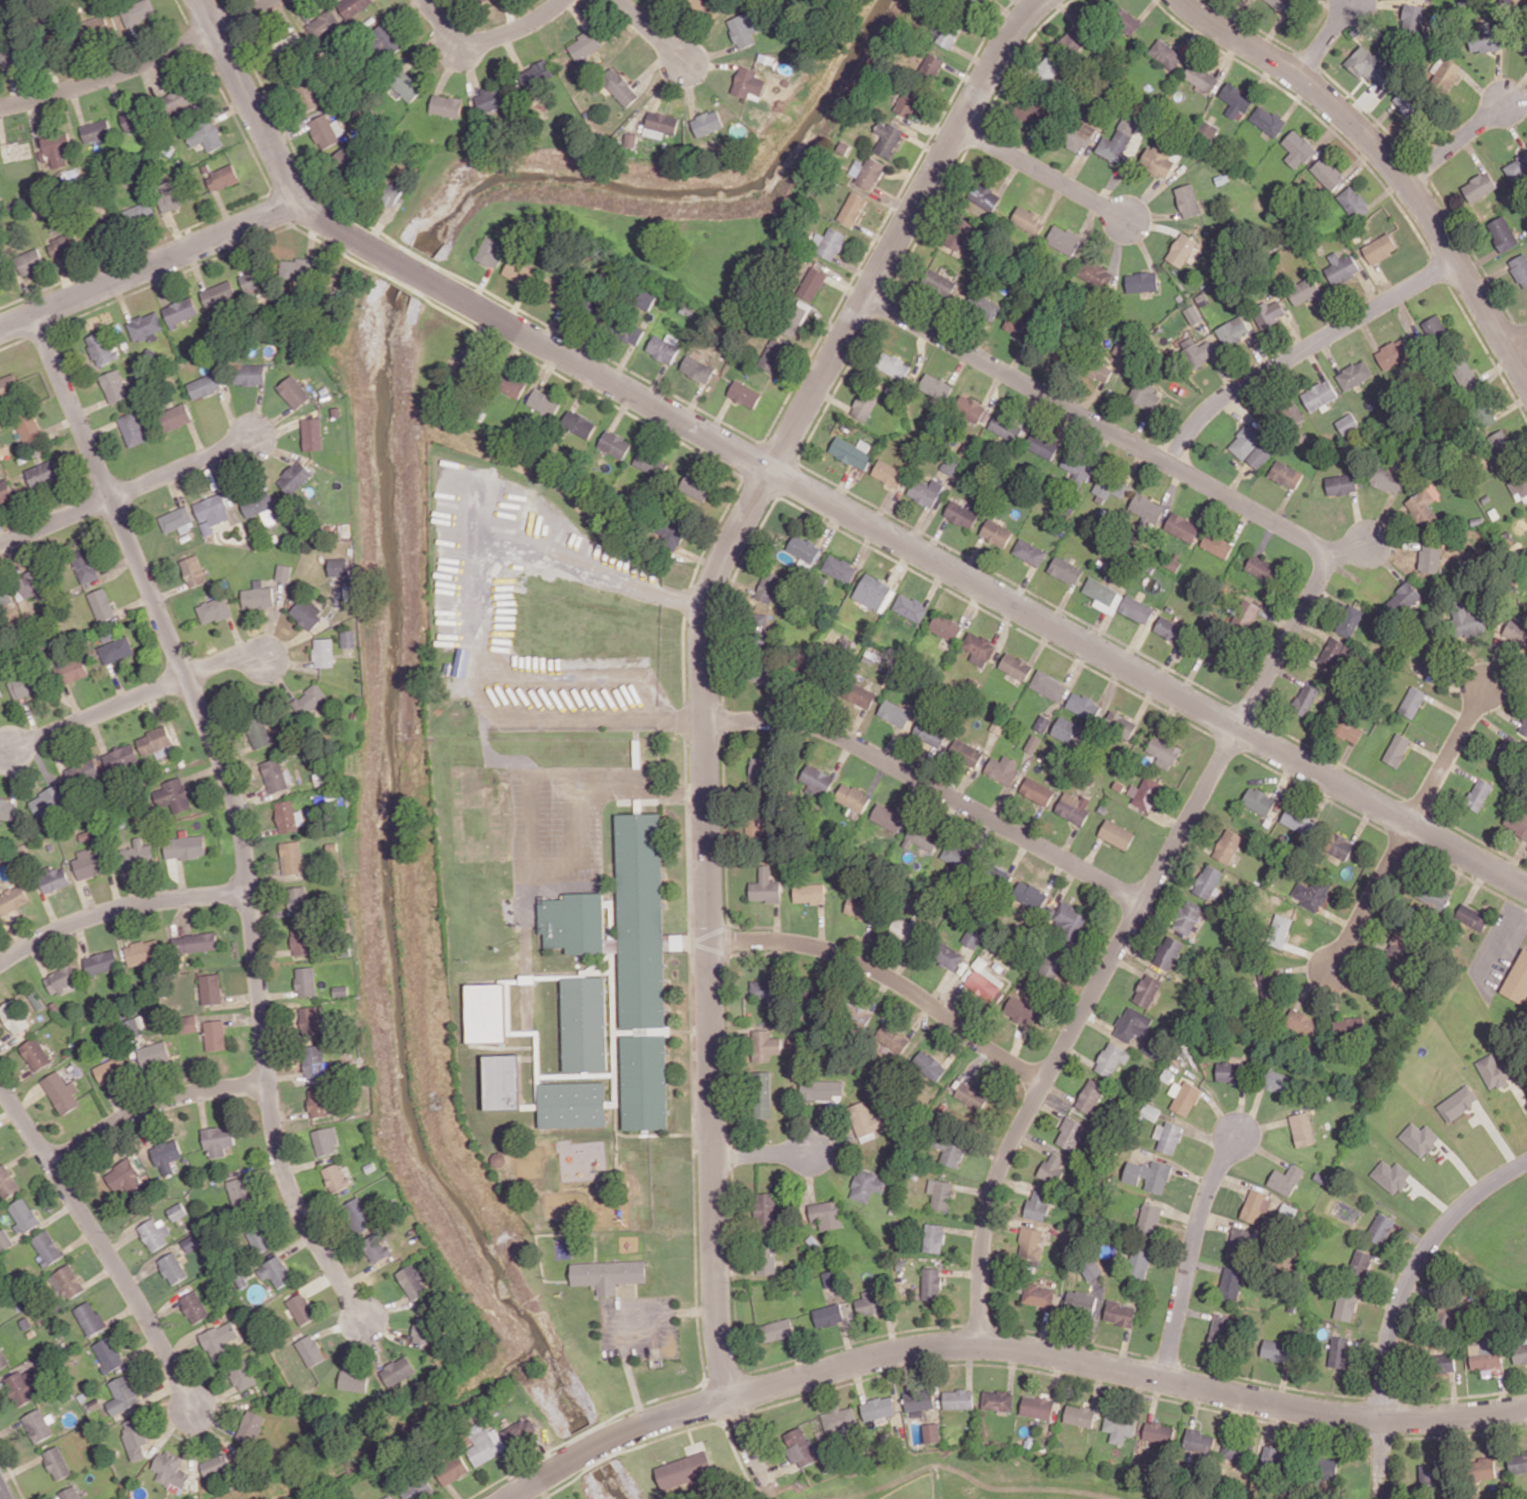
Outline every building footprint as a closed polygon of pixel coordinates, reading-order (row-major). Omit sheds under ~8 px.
[(156,16),(151,0),(144,0),(121,7),(126,25),(156,16)] [(373,0),(342,0),(337,3),(347,20),(374,2),(373,0)] [(687,2),(705,13),(713,0),(688,0),(687,2)] [(1287,16),(1298,2),(1296,0),(1266,0),(1287,16)] [(1425,7),(1406,3),(1400,30),(1419,33),(1425,7)] [(1112,21),(1131,37),(1142,22),(1123,7),(1112,21)] [(305,24),(314,40),(342,25),(333,8),(305,24)] [(756,42),(752,33),(763,28),(755,8),(727,20),(739,49),(756,42)] [(80,24),(89,45),(118,32),(109,12),(80,24)] [(960,31),(942,20),(931,37),(949,49),(960,31)] [(1501,49),(1496,20),(1478,23),(1479,30),(1469,32),(1472,53),(1501,49)] [(400,51),(399,24),(375,25),(376,52),(400,51)] [(1062,45),(1082,55),(1091,36),(1071,27),(1062,45)] [(568,43),(577,60),(602,47),(593,30),(568,43)] [(1185,55),(1158,38),(1148,54),(1175,71),(1185,55)] [(1363,80),(1371,70),(1384,81),(1399,64),(1380,48),(1373,55),(1361,45),(1344,64),(1363,80)] [(0,46),(0,65),(22,64),(22,46),(0,46)] [(945,60),(930,52),(917,74),(932,83),(945,60)] [(1050,81),(1064,62),(1051,52),(1036,70),(1050,81)] [(1462,70),(1441,54),(1430,70),(1436,75),(1431,82),(1446,92),(1462,70)] [(527,91),(555,79),(547,60),(519,72),(527,91)] [(767,79),(756,76),(758,70),(740,64),(732,93),(748,98),(750,92),(762,95),(767,79)] [(640,95),(614,66),(600,78),(627,107),(640,95)] [(392,86),(412,102),(424,88),(404,72),(392,86)] [(1219,96),(1231,103),(1225,114),(1235,120),(1240,110),(1245,113),(1255,97),(1227,81),(1219,96)] [(303,106),(323,105),(322,82),(301,83),(303,106)] [(165,95),(175,118),(195,109),(184,86),(165,95)] [(912,118),(923,94),(905,86),(894,110),(912,118)] [(476,92),(479,112),(507,107),(504,88),(476,92)] [(1392,100),(1412,121),(1421,112),(1401,92),(1392,100)] [(463,98),(433,94),(431,113),(461,116),(463,98)] [(1042,126),(1047,111),(1019,101),(1013,117),(1042,126)] [(1277,137),(1286,120),(1258,104),(1249,121),(1277,137)] [(691,119),(698,137),(725,127),(718,109),(691,119)] [(644,135),(663,139),(665,132),(676,135),(680,117),(650,110),(644,135)] [(308,121),(322,150),(339,141),(326,113),(308,121)] [(1095,153),(1124,166),(1129,155),(1137,135),(1143,138),(1149,125),(1124,114),(1112,140),(1102,136),(1095,153)] [(80,125),(84,142),(112,136),(108,118),(80,125)] [(1080,145),(1086,148),(1096,129),(1075,119),(1062,144),(1077,152),(1080,145)] [(1219,127),(1205,119),(1197,132),(1212,140),(1219,127)] [(225,144),(214,120),(185,133),(191,146),(203,141),(208,152),(225,144)] [(891,159),(906,131),(889,122),(888,125),(880,121),(874,131),(883,136),(875,151),(891,159)] [(1291,151),(1284,159),(1296,170),(1316,148),(1294,128),(1281,143),(1291,151)] [(52,168),(69,165),(67,156),(73,155),(69,131),(40,137),(43,151),(39,151),(41,160),(50,158),(52,168)] [(636,147),(639,134),(627,132),(625,145),(636,147)] [(1168,158),(1172,150),(1152,140),(1140,164),(1167,178),(1175,161),(1168,158)] [(1504,164),(1513,184),(1526,177),(1526,152),(1504,164)] [(849,173),(857,177),(855,181),(873,191),(887,165),(869,155),(865,163),(856,159),(849,173)] [(1345,178),(1324,156),(1310,168),(1331,191),(1345,178)] [(1461,185),(1470,202),(1498,188),(1489,171),(1461,185)] [(187,203),(175,178),(154,188),(166,212),(187,203)] [(396,206),(404,186),(389,180),(380,200),(396,206)] [(976,181),(968,199),(993,211),(1002,193),(976,181)] [(1175,188),(1184,218),(1202,213),(1193,183),(1175,188)] [(1372,210),(1352,184),(1337,196),(1356,221),(1372,210)] [(839,220),(855,227),(867,198),(851,191),(839,220)] [(121,210),(127,229),(157,219),(151,201),(121,210)] [(1041,214),(1018,205),(1011,222),(1039,234),(1043,223),(1038,221),(1041,214)] [(1499,252),(1518,245),(1506,215),(1488,222),(1499,252)] [(961,222),(959,221),(946,244),(960,251),(975,223),(964,217),(961,222)] [(1082,237),(1055,223),(1045,242),(1072,256),(1082,237)] [(834,261),(848,235),(830,226),(825,236),(818,233),(810,248),(834,261)] [(53,259),(80,249),(73,231),(47,241),(53,259)] [(1167,260),(1183,267),(1197,239),(1180,231),(1167,260)] [(1398,250),(1390,232),(1362,246),(1370,263),(1398,250)] [(498,268),(507,244),(485,236),(476,260),(498,268)] [(20,275),(45,267),(39,248),(14,255),(20,275)] [(1351,253),(1341,259),(1337,250),(1328,255),(1333,264),(1324,268),(1333,286),(1361,272),(1351,253)] [(1525,252),(1508,262),(1523,289),(1526,287),(1526,257),(1525,252)] [(502,275),(530,287),(538,269),(510,257),(502,275)] [(1077,275),(1106,290),(1115,272),(1087,257),(1077,275)] [(314,259),(282,259),(282,278),(313,279),(314,259)] [(239,274),(248,294),(268,284),(259,265),(239,274)] [(798,295),(816,302),(827,272),(810,265),(798,295)] [(957,281),(928,268),(921,283),(951,296),(957,281)] [(1157,272),(1126,273),(1127,292),(1158,291),(1157,272)] [(1296,306),(1321,293),(1311,276),(1286,289),(1296,306)] [(200,292),(208,310),(238,297),(230,279),(200,292)] [(559,307),(570,292),(557,283),(547,298),(559,307)] [(649,310),(656,298),(642,289),(635,302),(649,310)] [(1000,305),(973,292),(965,308),(993,321),(1000,305)] [(180,327),(178,323),(200,314),(192,295),(162,307),(171,330),(180,327)] [(796,337),(809,306),(792,298),(778,329),(796,337)] [(1266,301),(1251,309),(1261,328),(1287,314),(1278,299),(1269,305),(1266,301)] [(1192,325),(1203,320),(1194,304),(1184,310),(1192,325)] [(164,329),(157,310),(126,321),(135,344),(157,336),(156,332),(164,329)] [(1036,323),(1009,313),(1002,330),(1030,340),(1036,323)] [(1421,322),(1433,344),(1448,335),(1437,314),(1421,322)] [(637,345),(646,329),(619,315),(610,332),(637,345)] [(1252,335),(1243,315),(1216,327),(1225,347),(1252,335)] [(121,358),(117,349),(113,351),(103,330),(85,337),(97,367),(121,358)] [(672,364),(680,346),(654,334),(646,352),(672,364)] [(1199,348),(1192,336),(1179,343),(1193,369),(1217,355),(1209,342),(1199,348)] [(789,345),(772,337),(758,366),(776,374),(789,345)] [(1383,370),(1412,356),(1403,337),(1374,350),(1383,370)] [(911,363),(883,351),(876,368),(904,380),(911,363)] [(679,370),(708,384),(716,367),(687,354),(679,370)] [(1115,364),(1096,355),(1087,374),(1107,383),(1115,364)] [(1451,364),(1463,394),(1480,387),(1467,357),(1451,364)] [(1336,373),(1343,390),(1373,377),(1365,359),(1336,373)] [(266,365),(235,364),(234,385),(265,385),(266,365)] [(130,396),(119,368),(99,376),(110,404),(130,396)] [(14,372),(0,377),(0,400),(22,392),(14,372)] [(953,385),(927,372),(918,388),(945,402),(953,385)] [(193,399),(223,390),(217,373),(187,381),(193,399)] [(500,389),(519,398),(527,383),(508,373),(500,389)] [(311,397),(293,374),(277,387),(296,410),(311,397)] [(1156,410),(1162,395),(1151,391),(1153,385),(1137,378),(1129,399),(1156,410)] [(727,396),(754,408),(762,392),(735,379),(727,396)] [(1329,408),(1327,402),(1338,397),(1329,379),(1301,392),(1310,412),(1321,407),(1322,411),(1329,408)] [(527,403),(554,417),(562,401),(536,387),(527,403)] [(867,421),(879,397),(862,389),(850,413),(867,421)] [(985,425),(992,408),(961,394),(953,411),(985,425)] [(1472,408),(1481,428),(1497,421),(1488,401),(1472,408)] [(166,432),(194,421),(186,402),(159,413),(166,432)] [(561,425),(588,439),(597,423),(570,408),(561,425)] [(148,440),(135,410),(117,418),(130,448),(148,440)] [(23,443),(43,437),(35,413),(16,418),(23,443)] [(988,428),(1015,442),(1022,427),(995,413),(988,428)] [(1360,426),(1353,413),(1336,421),(1343,435),(1360,426)] [(324,450),(322,417),(303,418),(304,451),(324,450)] [(1243,460),(1265,436),(1250,422),(1228,446),(1243,460)] [(1486,437),(1497,457),(1513,448),(1502,428),(1486,437)] [(625,458),(632,440),(605,429),(598,448),(625,458)] [(1060,443),(1033,430),(1025,447),(1052,460),(1060,443)] [(863,471),(876,447),(861,438),(857,446),(837,435),(828,452),(863,471)] [(1258,470),(1274,452),(1263,441),(1246,459),(1258,470)] [(632,464),(659,478),(668,461),(641,448),(632,464)] [(1061,467),(1073,472),(1070,480),(1085,486),(1095,462),(1067,451),(1061,467)] [(59,479),(53,459),(25,469),(32,489),(59,479)] [(291,496),(314,474),(300,459),(277,481),(291,496)] [(871,474),(897,487),(905,471),(879,459),(871,474)] [(1268,476),(1295,490),(1304,473),(1277,459),(1268,476)] [(1398,495),(1406,477),(1376,465),(1369,482),(1398,495)] [(679,490),(706,500),(713,480),(687,471),(679,490)] [(1105,501),(1110,492),(1121,498),(1128,485),(1102,471),(1091,494),(1105,501)] [(1507,480),(1514,499),(1526,494),(1526,472),(1507,480)] [(1326,477),(1328,495),(1357,492),(1355,474),(1326,477)] [(931,508),(945,484),(933,478),(929,485),(915,477),(906,494),(931,508)] [(14,499),(9,480),(0,482),(0,503),(14,499)] [(1405,501),(1423,529),(1439,518),(1430,503),(1435,499),(1427,487),(1405,501)] [(246,517),(262,513),(264,522),(270,520),(275,519),(272,508),(275,507),(271,491),(241,499),(246,517)] [(206,536),(215,532),(212,525),(232,517),(223,492),(193,503),(206,536)] [(1147,529),(1150,521),(1157,524),(1166,505),(1136,492),(1129,509),(1142,515),(1138,525),(1147,529)] [(943,515),(971,529),(979,513),(951,499),(943,515)] [(179,527),(181,533),(196,526),(187,505),(158,516),(165,533),(179,527)] [(1194,542),(1202,525),(1172,511),(1164,529),(1194,542)] [(980,535),(1005,548),(1013,531),(988,518),(980,535)] [(684,536),(684,521),(660,522),(661,548),(679,547),(679,536),(684,536)] [(1200,546),(1227,559),(1234,543),(1208,531),(1200,546)] [(786,549),(813,563),(821,546),(795,533),(786,549)] [(1047,551),(1020,537),(1012,553),(1039,567),(1047,551)] [(1440,572),(1441,542),(1421,542),(1420,572),(1440,572)] [(82,584),(100,577),(89,549),(70,557),(82,584)] [(821,570),(849,583),(857,567),(829,553),(821,570)] [(191,588),(208,580),(196,554),(179,562),(191,588)] [(1273,583),(1280,566),(1252,554),(1245,570),(1273,583)] [(1076,585),(1084,569),(1055,556),(1048,572),(1076,585)] [(293,566),(279,563),(276,580),(290,582),(293,566)] [(784,572),(767,565),(755,598),(772,604),(784,572)] [(19,600),(41,592),(34,572),(12,580),(19,600)] [(852,597),(882,614),(896,589),(866,572),(852,597)] [(1114,614),(1123,592),(1088,577),(1082,592),(1096,598),(1093,606),(1114,614)] [(242,589),(243,608),(274,607),(273,587),(263,587),(263,579),(254,579),(254,588),(242,589)] [(1385,603),(1398,618),(1422,595),(1408,581),(1385,603)] [(99,623),(116,616),(105,587),(87,594),(99,623)] [(892,608),(920,623),(929,606),(901,591),(892,608)] [(1118,610),(1146,625),(1155,608),(1127,593),(1118,610)] [(204,625),(233,613),(225,594),(196,606),(204,625)] [(290,611),(308,630),(326,613),(308,594),(290,611)] [(1259,604),(1242,598),(1232,625),(1249,632),(1259,604)] [(1352,638),(1365,610),(1349,603),(1336,631),(1352,638)] [(1479,605),(1450,615),(1459,639),(1488,628),(1479,605)] [(764,634),(769,615),(752,611),(747,630),(764,634)] [(955,642),(963,624),(936,612),(928,630),(955,642)] [(1153,632),(1183,648),(1192,632),(1161,616),(1153,632)] [(1509,618),(1502,636),(1526,645),(1526,624),(1509,618)] [(342,630),(342,647),(356,647),(356,630),(342,630)] [(969,660),(984,668),(997,644),(970,630),(962,646),(973,653),(969,660)] [(104,665),(135,653),(128,635),(97,646),(104,665)] [(1319,661),(1334,668),(1346,642),(1330,635),(1319,661)] [(315,666),(334,666),(333,638),(314,638),(315,666)] [(1025,681),(1034,665),(1007,651),(999,668),(1025,681)] [(1437,681),(1446,664),(1425,654),(1416,671),(1437,681)] [(89,675),(82,657),(57,666),(64,685),(89,675)] [(1059,702),(1068,684),(1038,668),(1029,686),(1059,702)] [(15,699),(39,690),(32,671),(8,680),(15,699)] [(870,709),(877,693),(849,680),(841,696),(870,709)] [(1322,690),(1304,682),(1291,710),(1309,718),(1322,690)] [(329,699),(319,683),(292,701),(302,717),(329,699)] [(1398,711),(1413,719),(1427,693),(1412,685),(1398,711)] [(1065,708),(1094,720),(1101,703),(1073,691),(1065,708)] [(878,714),(905,728),(913,712),(886,698),(878,714)] [(1104,728),(1130,739),(1137,721),(1111,711),(1104,728)] [(1034,727),(1045,733),(1052,719),(1041,713),(1034,727)] [(1356,744),(1365,727),(1342,713),(1332,731),(1356,744)] [(274,743),(261,714),(244,721),(256,750),(274,743)] [(1079,724),(1060,715),(1051,734),(1070,743),(1079,724)] [(913,736),(942,746),(948,728),(920,717),(913,736)] [(136,735),(142,756),(156,752),(157,757),(175,752),(168,726),(136,735)] [(1398,767),(1412,739),(1397,732),(1383,760),(1398,767)] [(1025,748),(1034,753),(1042,738),(1033,733),(1025,748)] [(1491,759),(1504,768),(1521,741),(1508,733),(1491,759)] [(1158,756),(1154,763),(1170,771),(1181,747),(1154,734),(1146,751),(1158,756)] [(984,751),(956,738),(949,755),(977,767),(984,751)] [(139,761),(134,744),(103,752),(107,769),(139,761)] [(1022,762),(1005,754),(1001,761),(991,756),(984,773),(1011,785),(1022,762)] [(64,770),(74,790),(103,776),(94,756),(64,770)] [(771,761),(753,757),(747,784),(765,788),(771,761)] [(292,788),(289,770),(283,771),(280,758),(262,761),(268,793),(292,788)] [(809,784),(805,791),(824,800),(835,775),(807,763),(800,780),(809,784)] [(1162,782),(1145,775),(1140,787),(1131,784),(1127,793),(1134,796),(1131,803),(1150,811),(1162,782)] [(192,808),(183,776),(163,781),(165,788),(153,791),(157,807),(171,804),(173,813),(192,808)] [(1020,792),(1047,806),(1055,790),(1028,776),(1020,792)] [(1492,783),(1477,777),(1465,806),(1480,812),(1492,783)] [(862,813),(871,796),(843,782),(835,799),(862,813)] [(28,798),(37,817),(66,803),(57,785),(28,798)] [(1268,816),(1276,798),(1250,786),(1241,804),(1268,816)] [(1090,809),(1086,808),(1090,799),(1082,795),(1080,799),(1065,791),(1055,812),(1083,825),(1090,809)] [(16,800),(0,798),(0,818),(14,819),(16,800)] [(298,830),(294,799),(275,802),(280,833),(298,830)] [(870,819),(898,833),(906,816),(878,802),(870,819)] [(1317,821),(1288,806),(1280,822),(1309,837),(1317,821)] [(1526,837),(1526,813),(1512,806),(1502,825),(1526,837)] [(616,814),(621,1028),(634,1028),(634,1035),(621,1035),(623,1129),(668,1129),(666,1035),(670,1035),(670,1025),(666,1025),(661,813),(616,814)] [(1127,850),(1136,833),(1107,818),(1098,835),(1127,850)] [(910,848),(912,843),(935,852),(942,835),(912,823),(903,846),(910,848)] [(1243,834),(1226,827),(1213,857),(1231,864),(1243,834)] [(1356,841),(1330,830),(1322,849),(1348,860),(1356,841)] [(164,837),(165,858),(206,857),(205,836),(164,837)] [(155,863),(153,844),(143,845),(142,837),(133,837),(134,847),(121,849),(123,866),(155,863)] [(968,870),(977,854),(949,839),(941,856),(968,870)] [(281,842),(283,874),(303,874),(301,841),(281,842)] [(76,852),(78,858),(72,860),(79,881),(108,870),(101,850),(90,854),(88,848),(76,852)] [(1010,871),(985,863),(980,880),(1005,887),(1010,871)] [(1193,891),(1209,900),(1224,871),(1207,863),(1193,891)] [(750,901),(780,901),(780,881),(770,881),(770,864),(759,864),(760,882),(750,882),(750,901)] [(64,866),(38,876),(45,893),(70,884),(64,866)] [(1332,884),(1315,877),(1311,886),(1298,881),(1292,896),(1302,900),(1300,905),(1319,913),(1332,884)] [(1048,893),(1020,880),(1012,897),(1040,910),(1048,893)] [(1413,899),(1445,910),(1451,892),(1419,881),(1413,899)] [(825,882),(793,884),(794,903),(825,902),(825,882)] [(22,884),(0,894),(0,912),(1,915),(31,902),(22,884)] [(290,915),(309,913),(306,885),(287,888),(290,915)] [(619,953),(618,938),(604,938),(604,892),(565,893),(565,900),(539,900),(539,934),(544,933),(545,947),(567,947),(567,954),(619,953)] [(844,912),(867,920),(874,900),(851,892),(844,912)] [(1189,936),(1204,907),(1186,898),(1171,926),(1189,936)] [(1090,915),(1061,901),(1057,910),(1051,907),(1045,919),(1065,928),(1062,936),(1076,943),(1090,915)] [(1483,930),(1490,915),(1462,903),(1455,918),(1483,930)] [(1293,918),(1276,912),(1266,942),(1283,948),(1293,918)] [(893,916),(890,932),(901,935),(900,938),(914,941),(918,921),(893,916)] [(984,934),(970,925),(961,941),(975,949),(984,934)] [(312,954),(311,926),(292,927),(293,955),(312,954)] [(1403,959),(1413,934),(1395,927),(1386,953),(1403,959)] [(172,937),(174,953),(217,948),(215,932),(172,937)] [(1184,942),(1166,934),(1153,963),(1171,971),(1184,942)] [(162,959),(158,938),(124,946),(128,966),(162,959)] [(964,954),(941,942),(932,959),(956,971),(964,954)] [(1524,947),(1500,992),(1523,1004),(1526,996),(1526,949),(1524,947)] [(119,967),(114,949),(83,958),(88,975),(119,967)] [(1038,972),(1054,980),(1065,957),(1048,950),(1038,972)] [(965,983),(994,1005),(1005,992),(999,988),(1004,982),(984,967),(988,962),(980,955),(972,965),(976,968),(965,983)] [(44,975),(51,995),(80,984),(73,964),(44,975)] [(316,995),(315,967),(296,967),(297,996),(316,995)] [(1133,1000),(1150,1008),(1163,980),(1146,972),(1133,1000)] [(199,975),(202,1005),(223,1002),(220,973),(199,975)] [(561,977),(564,1072),(607,1071),(605,975),(561,977)] [(1260,977),(1262,993),(1272,992),(1269,975),(1260,977)] [(751,980),(751,998),(778,998),(778,979),(751,980)] [(508,1041),(507,983),(466,984),(468,1042),(508,1041)] [(349,995),(348,985),(334,986),(334,996),(349,995)] [(1033,1026),(1041,1008),(1011,996),(1003,1014),(1033,1026)] [(14,998),(0,1006),(0,1012),(12,1035),(28,1026),(14,998)] [(867,1026),(872,1011),(848,1002),(842,1018),(867,1026)] [(323,1029),(319,1005),(299,1008),(303,1033),(323,1029)] [(1114,1035),(1131,1042),(1135,1033),(1144,1036),(1152,1016),(1126,1006),(1114,1035)] [(1284,1023),(1311,1038),(1319,1022),(1293,1007),(1284,1023)] [(199,1031),(197,1015),(183,1016),(185,1032),(199,1031)] [(1334,1018),(1335,1036),(1367,1034),(1366,1016),(1334,1018)] [(225,1020),(205,1020),(206,1050),(226,1050),(225,1020)] [(901,1054),(911,1039),(884,1021),(874,1037),(901,1054)] [(753,1030),(753,1062),(771,1061),(771,1054),(782,1054),(782,1037),(770,1038),(770,1029),(753,1030)] [(33,1072),(51,1063),(38,1036),(20,1045),(33,1072)] [(170,1061),(167,1041),(138,1047),(141,1066),(170,1061)] [(1095,1070),(1111,1077),(1119,1061),(1126,1064),(1131,1052),(1108,1041),(1095,1070)] [(325,1073),(323,1045),(303,1046),(305,1074),(325,1073)] [(947,1067),(922,1049),(912,1063),(937,1081),(947,1067)] [(1491,1090),(1513,1077),(1504,1060),(1499,1063),(1492,1052),(1475,1062),(1491,1090)] [(102,1086),(133,1071),(124,1053),(93,1067),(102,1086)] [(484,1055),(485,1109),(521,1108),(520,1054),(484,1055)] [(1216,1081),(1241,1082),(1242,1063),(1217,1062),(1216,1081)] [(1288,1095),(1294,1077),(1266,1067),(1260,1085),(1288,1095)] [(73,1094),(79,1090),(73,1081),(67,1084),(57,1069),(40,1081),(63,1115),(80,1104),(73,1094)] [(753,1118),(770,1118),(772,1072),(754,1071),(753,1118)] [(1091,1114),(1107,1085),(1090,1076),(1075,1106),(1091,1114)] [(833,1095),(843,1095),(844,1081),(801,1079),(801,1099),(833,1100),(833,1095)] [(1170,1108),(1188,1117),(1202,1089),(1185,1080),(1182,1085),(1175,1081),(1169,1093),(1176,1096),(1170,1108)] [(539,1128),(606,1126),(605,1081),(539,1083),(539,1128)] [(989,1094),(961,1081),(954,1097),(982,1110),(989,1094)] [(1448,1122),(1479,1100),(1467,1084),(1437,1106),(1448,1122)] [(310,1088),(309,1116),(330,1117),(331,1088),(310,1088)] [(848,1106),(859,1142),(877,1137),(866,1100),(848,1106)] [(1154,1121),(1161,1110),(1147,1102),(1140,1114),(1154,1121)] [(1290,1115),(1296,1147),(1315,1144),(1310,1111),(1290,1115)] [(1054,1142),(1074,1152),(1088,1126),(1068,1116),(1054,1142)] [(1165,1126),(1157,1124),(1154,1137),(1160,1139),(1157,1149),(1176,1154),(1183,1126),(1166,1121),(1165,1126)] [(1426,1124),(1421,1129),(1412,1121),(1399,1136),(1422,1158),(1441,1138),(1426,1124)] [(235,1144),(233,1125),(202,1128),(204,1150),(209,1149),(210,1158),(226,1156),(225,1146),(235,1144)] [(312,1131),(319,1156),(341,1150),(334,1125),(312,1131)] [(934,1146),(943,1149),(939,1162),(958,1168),(967,1142),(938,1132),(934,1146)] [(163,1175),(177,1171),(174,1159),(182,1157),(177,1138),(150,1146),(156,1167),(161,1166),(163,1175)] [(1066,1157),(1049,1150),(1038,1177),(1055,1184),(1066,1157)] [(1397,1161),(1393,1167),(1383,1159),(1370,1174),(1395,1195),(1413,1174),(1397,1161)] [(1123,1180),(1138,1184),(1140,1177),(1146,1178),(1144,1189),(1164,1194),(1172,1165),(1153,1160),(1151,1166),(1128,1160),(1123,1180)] [(323,1168),(331,1192),(349,1186),(342,1162),(323,1168)] [(21,1189),(5,1163),(0,1166),(0,1193),(4,1199),(21,1189)] [(1304,1169),(1292,1163),(1286,1174),(1275,1168),(1266,1185),(1290,1197),(1304,1169)] [(849,1197),(868,1203),(872,1190),(882,1193),(888,1176),(859,1167),(849,1197)] [(234,1208),(252,1203),(244,1176),(226,1181),(234,1208)] [(930,1207),(948,1210),(953,1182),(930,1178),(927,1192),(933,1194),(930,1207)] [(1240,1217),(1257,1224),(1262,1210),(1267,1212),(1273,1197),(1251,1189),(1240,1217)] [(1049,1195),(1030,1192),(1026,1218),(1045,1221),(1049,1195)] [(21,1233),(40,1223),(25,1196),(7,1206),(21,1233)] [(344,1203),(358,1237),(376,1230),(361,1196),(344,1203)] [(839,1200),(808,1204),(811,1222),(819,1220),(820,1230),(843,1227),(839,1200)] [(167,1208),(173,1222),(188,1215),(182,1201),(167,1208)] [(1297,1208),(1283,1202),(1277,1217),(1291,1223),(1297,1208)] [(1161,1207),(1143,1203),(1137,1234),(1155,1238),(1161,1207)] [(1395,1220),(1378,1212),(1366,1238),(1384,1246),(1395,1220)] [(165,1236),(171,1233),(160,1215),(138,1228),(152,1252),(168,1242),(165,1236)] [(942,1253),(944,1224),(925,1223),(923,1252),(942,1253)] [(271,1247),(264,1224),(247,1228),(253,1252),(271,1247)] [(1044,1230),(1023,1226),(1017,1255),(1038,1260),(1044,1230)] [(1253,1229),(1233,1226),(1227,1260),(1247,1263),(1253,1229)] [(6,1227),(0,1230),(0,1250),(0,1251),(14,1245),(6,1227)] [(63,1256),(49,1229),(31,1238),(39,1255),(37,1256),(43,1267),(63,1256)] [(361,1242),(373,1263),(393,1252),(389,1245),(384,1247),(377,1234),(361,1242)] [(776,1274),(776,1244),(758,1244),(758,1274),(776,1274)] [(1147,1278),(1151,1248),(1132,1246),(1128,1275),(1147,1278)] [(1364,1281),(1374,1254),(1356,1248),(1347,1275),(1364,1281)] [(158,1259),(170,1285),(187,1277),(175,1251),(158,1259)] [(276,1287),(292,1281),(282,1256),(256,1266),(262,1279),(272,1275),(276,1287)] [(1087,1280),(1102,1274),(1097,1259),(1081,1265),(1087,1280)] [(646,1282),(646,1260),(571,1263),(572,1286),(598,1285),(598,1295),(617,1295),(617,1283),(646,1282)] [(85,1291),(72,1263),(52,1273),(65,1300),(85,1291)] [(428,1293),(415,1263),(398,1271),(410,1300),(428,1293)] [(922,1299),(940,1299),(941,1268),(923,1267),(922,1299)] [(1239,1298),(1243,1269),(1223,1267),(1220,1296),(1239,1298)] [(840,1284),(838,1269),(823,1271),(825,1286),(840,1284)] [(1055,1288),(1026,1281),(1022,1301),(1051,1308),(1055,1288)] [(854,1299),(859,1317),(885,1311),(879,1285),(862,1289),(864,1297),(854,1299)] [(180,1297),(192,1324),(210,1315),(198,1289),(180,1297)] [(1092,1317),(1097,1296),(1069,1290),(1064,1310),(1092,1317)] [(316,1318),(305,1292),(287,1300),(299,1325),(316,1318)] [(1335,1318),(1354,1321),(1357,1294),(1338,1292),(1335,1318)] [(74,1310),(89,1337),(107,1327),(91,1300),(74,1310)] [(818,1328),(845,1321),(840,1302),(812,1309),(818,1328)] [(1105,1323),(1135,1326),(1137,1305),(1107,1302),(1105,1323)] [(412,1340),(431,1345),(437,1316),(418,1312),(412,1340)] [(1227,1338),(1231,1317),(1215,1313),(1210,1334),(1227,1338)] [(761,1325),(766,1342),(795,1334),(790,1317),(761,1325)] [(241,1335),(234,1319),(200,1334),(213,1363),(232,1355),(226,1342),(241,1335)] [(297,1341),(308,1367),(325,1360),(314,1333),(297,1341)] [(92,1345),(107,1373),(127,1362),(112,1334),(92,1345)] [(1329,1367),(1347,1368),(1349,1337),(1331,1336),(1329,1367)] [(1525,1336),(1526,1343),(1512,1345),(1514,1364),(1526,1362),(1526,1336),(1525,1336)] [(1261,1357),(1292,1363),(1295,1343),(1265,1338),(1261,1357)] [(1471,1369),(1481,1368),(1482,1377),(1492,1376),(1491,1367),(1502,1366),(1500,1341),(1468,1344),(1471,1369)] [(10,1363),(0,1346),(0,1369),(10,1363)] [(1455,1371),(1454,1353),(1430,1354),(1430,1373),(1455,1371)] [(390,1388),(417,1370),(405,1354),(379,1371),(390,1388)] [(230,1368),(237,1391),(256,1384),(248,1362),(230,1368)] [(3,1378),(15,1406),(38,1397),(27,1368),(3,1378)] [(367,1391),(369,1372),(341,1370),(339,1389),(367,1391)] [(108,1383),(116,1397),(106,1402),(113,1416),(142,1402),(128,1373),(108,1383)] [(1015,1393),(983,1389),(981,1407),(1012,1411),(1015,1393)] [(943,1390),(943,1408),(973,1408),(973,1390),(943,1390)] [(904,1392),(905,1415),(923,1414),(923,1409),(934,1408),(933,1391),(904,1392)] [(1020,1414),(1051,1420),(1054,1400),(1024,1394),(1020,1414)] [(864,1420),(896,1414),(893,1396),(861,1401),(864,1420)] [(1096,1408),(1066,1404),(1064,1423),(1093,1426),(1096,1408)] [(828,1436),(859,1427),(853,1405),(821,1414),(828,1436)] [(35,1443),(54,1434),(48,1421),(47,1422),(41,1407),(22,1416),(35,1443)] [(236,1439),(254,1446),(266,1416),(247,1409),(236,1439)] [(1133,1436),(1137,1418),(1107,1411),(1103,1430),(1112,1432),(1110,1441),(1124,1444),(1126,1435),(1133,1436)] [(133,1461),(146,1456),(142,1444),(148,1442),(139,1416),(120,1422),(133,1461)] [(539,1431),(530,1416),(503,1431),(511,1446),(539,1431)] [(1175,1426),(1146,1421),(1143,1438),(1172,1443),(1175,1426)] [(924,1443),(940,1442),(939,1422),(923,1423),(924,1443)] [(507,1450),(495,1425),(471,1436),(475,1445),(467,1449),(475,1465),(507,1450)] [(784,1434),(790,1447),(786,1449),(792,1464),(798,1461),(801,1467),(824,1455),(818,1442),(811,1446),(802,1425),(784,1434)] [(1216,1434),(1187,1428),(1183,1448),(1211,1455),(1216,1434)] [(1254,1463),(1258,1443),(1225,1437),(1222,1457),(1254,1463)] [(56,1481),(72,1473),(59,1445),(42,1452),(56,1481)] [(1262,1467),(1285,1469),(1287,1448),(1264,1446),(1262,1467)] [(152,1469),(159,1472),(155,1482),(183,1493),(191,1472),(180,1468),(184,1458),(160,1449),(152,1469)] [(656,1467),(663,1489),(714,1472),(707,1450),(656,1467)] [(206,1479),(233,1469),(227,1452),(200,1461),(206,1479)] [(1510,1472),(1526,1470),(1526,1452),(1507,1454),(1510,1472)] [(470,1471),(460,1454),(434,1470),(445,1486),(470,1471)] [(1338,1478),(1337,1454),(1318,1455),(1318,1479),(1338,1478)] [(1470,1462),(1471,1479),(1495,1478),(1494,1456),(1478,1457),(1478,1461),(1470,1462)] [(1420,1483),(1443,1482),(1442,1464),(1420,1464),(1420,1483)] [(426,1476),(398,1492),(402,1498),(426,1498),(436,1493),(426,1476)] [(63,1498),(82,1498),(77,1485),(60,1491),(63,1498)]
